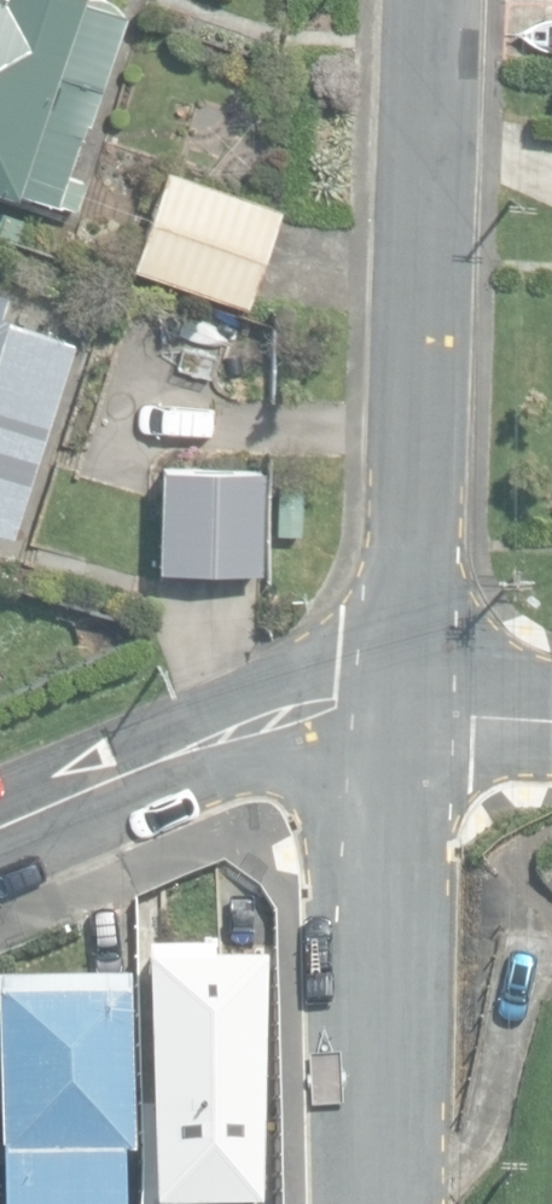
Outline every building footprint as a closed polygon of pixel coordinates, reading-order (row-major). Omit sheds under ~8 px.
[(77,213),(88,181),(70,175),(87,125),(92,126),(129,12),(91,0),(0,0),(0,188),(77,213)] [(133,268),(246,307),(280,209),(167,170),(133,268)] [(9,533),(77,338),(0,312),(0,530),(9,533)] [(134,364),(168,375),(181,333),(147,322),(134,364)] [(158,567),(262,570),(265,467),(161,465),(158,567)] [(273,534),(303,536),(305,488),(275,486),(273,534)] [(159,1203),(239,1203),(238,1169),(258,1169),(256,1118),(262,1118),(266,960),(213,961),(213,947),(146,949),(150,1122),(157,1122),(159,1203)] [(1,1203),(125,1203),(124,1154),(134,1154),(130,977),(0,980),(0,1179),(1,1203)]
